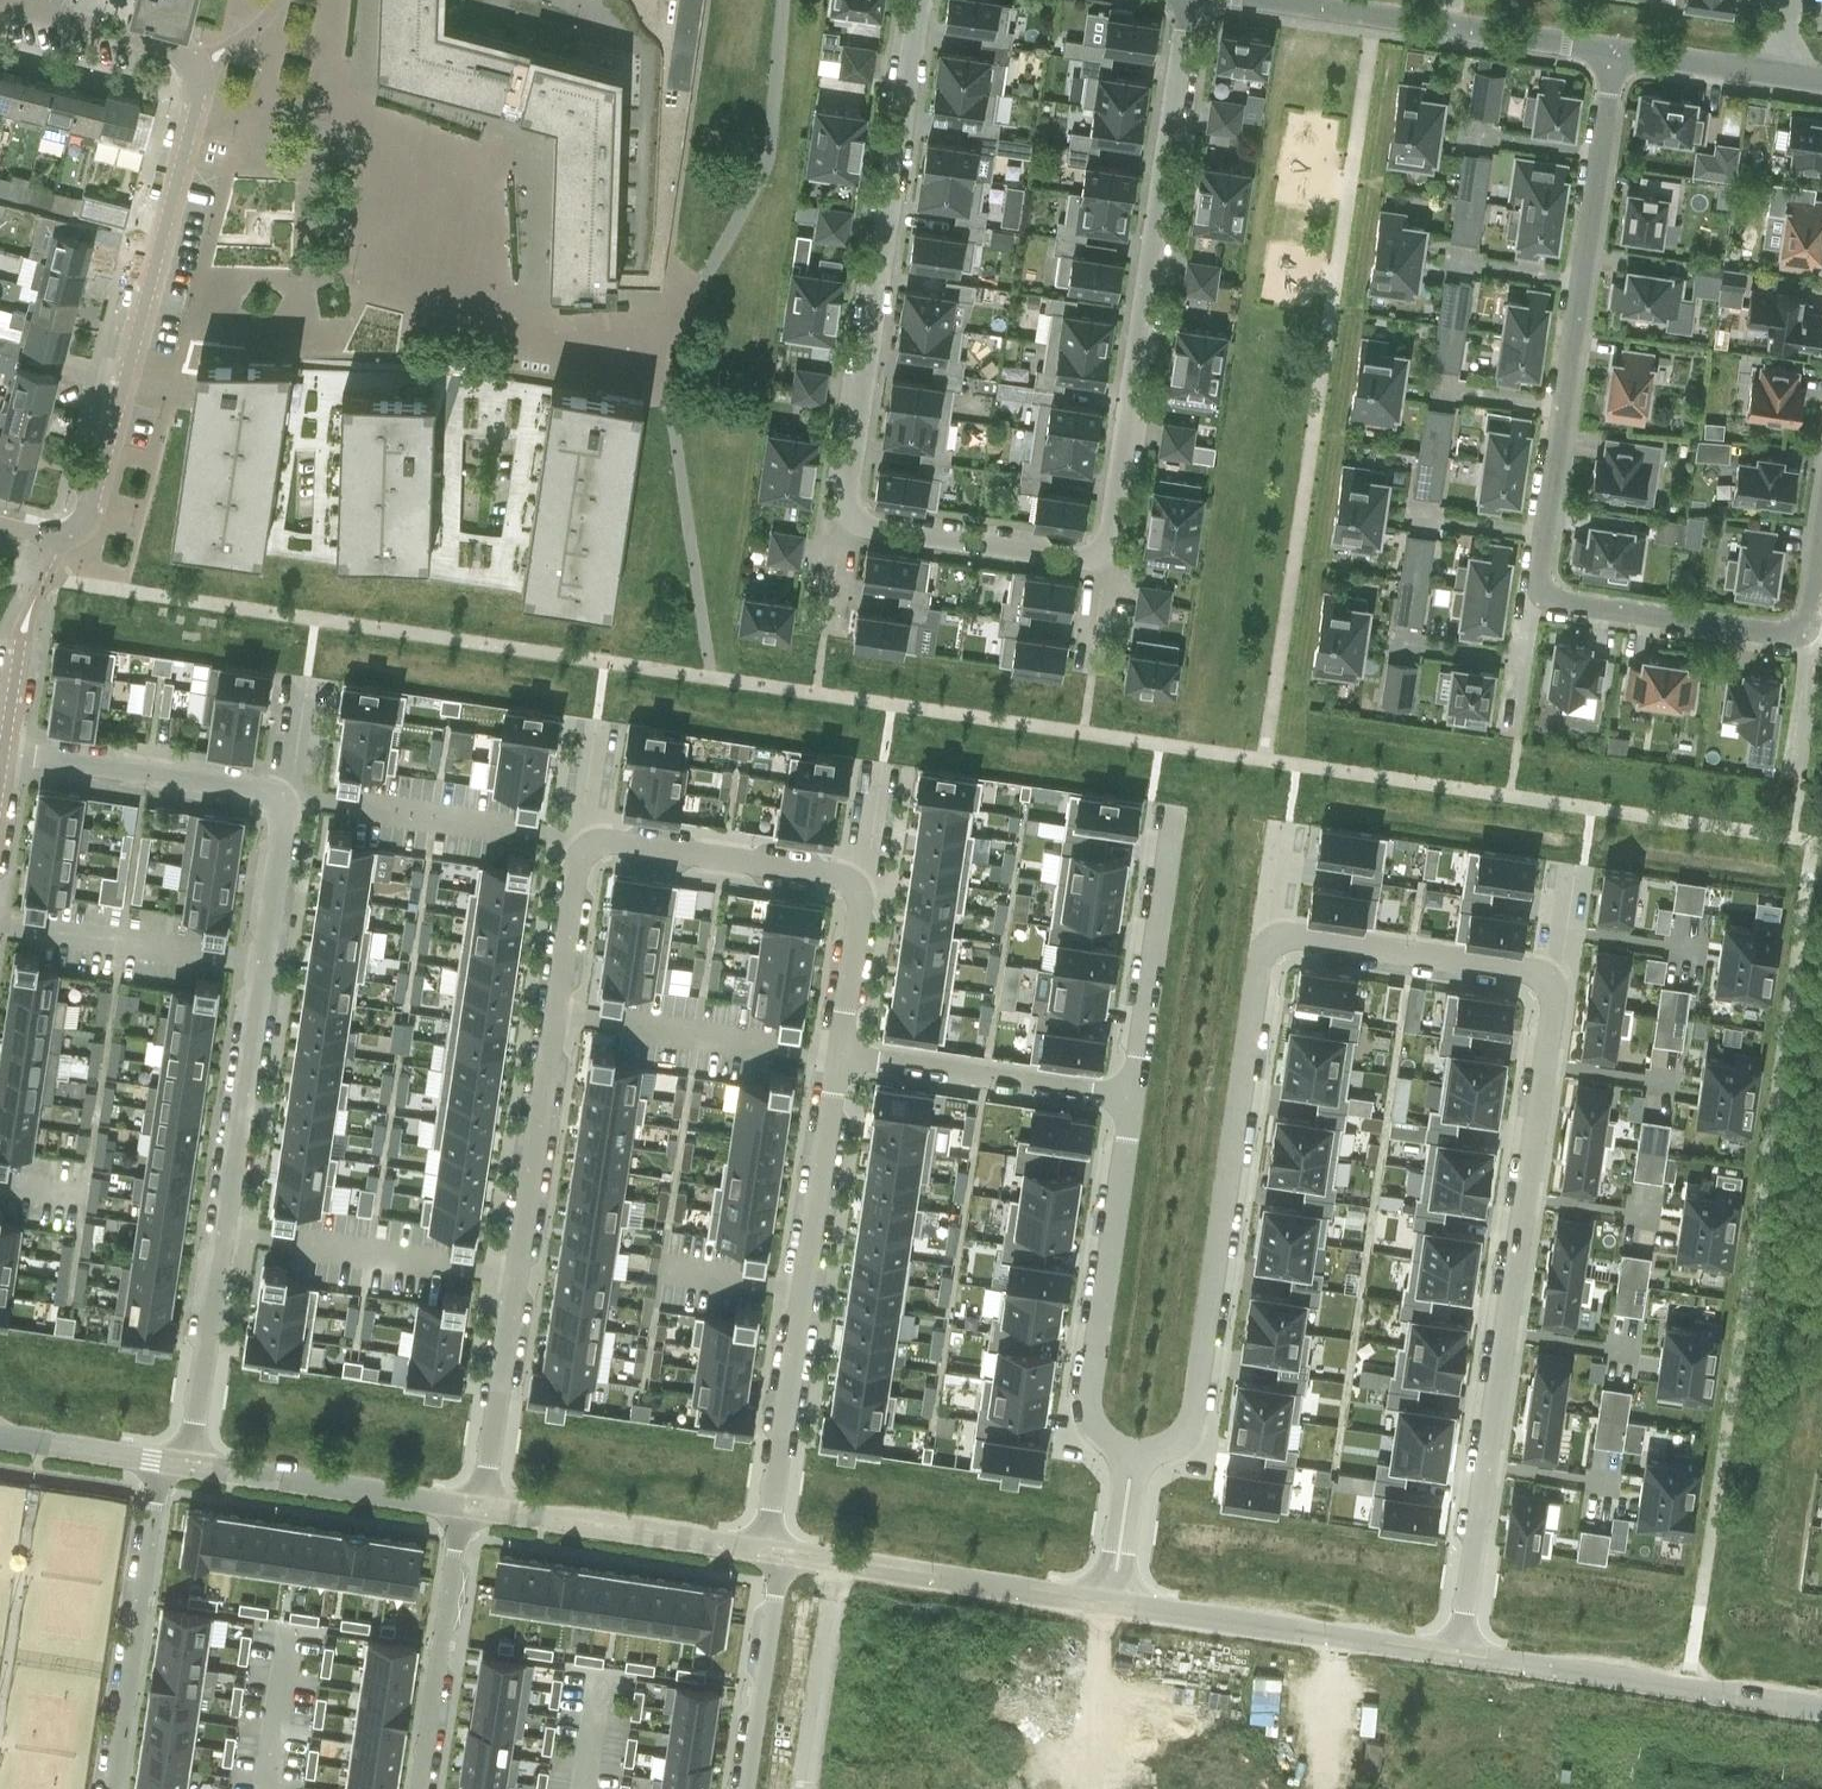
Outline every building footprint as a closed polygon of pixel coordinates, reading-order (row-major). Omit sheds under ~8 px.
[(133,8),(187,23),(192,0),(135,0),(133,8)] [(556,112),(550,281),(661,285),(703,0),(380,0),(378,65),(556,112)] [(832,6),(835,7),(834,14),(875,20),(876,13),(879,13),(881,0),(833,0),(832,6)] [(945,23),(983,29),(981,43),(1010,47),(1013,31),(1005,30),(1009,7),(997,6),(998,0),(948,0),(945,23)] [(1673,3),(1730,11),(1732,0),(1674,0),(1673,3)] [(1067,39),(1065,55),(1082,58),(1111,62),(1113,48),(1152,54),(1156,23),(1130,19),(1132,11),(1110,8),(1109,16),(1107,16),(1103,45),(1084,42),(1067,39)] [(1269,40),(1222,33),(1217,63),(1220,64),(1219,71),(1260,77),(1261,70),(1264,70),(1269,40)] [(936,82),(936,83),(984,90),(984,94),(996,96),(1000,96),(1005,63),(1008,64),(1010,47),(981,43),(979,58),(941,52),(937,82),(936,82)] [(842,60),(872,65),(874,50),(844,45),(842,60)] [(1082,58),(1079,74),(1086,75),(1082,105),(1143,114),(1143,113),(1142,112),(1146,82),(1109,77),(1111,62),(1082,58)] [(872,65),(842,60),(840,75),(869,79),(872,65)] [(2,114),(14,117),(25,77),(0,70),(0,113),(2,114)] [(1489,73),(1475,70),(1472,89),(1486,91),(1489,73)] [(1503,75),(1489,73),(1486,91),(1500,94),(1503,75)] [(25,77),(14,117),(28,121),(41,124),(51,84),(25,77)] [(1571,133),(1577,96),(1561,94),(1562,81),(1541,78),(1538,97),(1527,96),(1523,121),(1535,123),(1534,128),(1571,133)] [(1398,85),(1392,123),(1438,130),(1442,101),(1444,83),(1422,79),(1420,88),(1398,85)] [(936,83),(931,112),(969,118),(967,132),(997,137),(1000,121),(993,120),(996,96),(984,94),(984,90),(936,83)] [(42,124),(39,134),(65,141),(68,131),(78,91),(51,84),(41,124),(42,124)] [(81,141),(94,144),(95,137),(105,98),(78,91),(68,131),(83,135),(81,141)] [(105,98),(95,137),(144,150),(154,112),(151,112),(150,113),(136,109),(138,99),(107,91),(105,98)] [(1701,142),(1705,111),(1691,109),(1692,103),(1642,95),(1636,132),(1701,142)] [(1210,114),(1239,119),(1241,104),(1212,100),(1210,114)] [(1071,131),(1068,147),(1098,152),(1100,137),(1138,143),(1143,114),(1082,105),(1082,106),(1094,108),(1090,134),(1071,131)] [(1761,122),(1763,107),(1749,105),(1747,119),(1761,122)] [(817,109),(812,139),(861,146),(863,131),(862,131),(864,116),(817,109)] [(1210,114),(1207,129),(1237,134),(1239,119),(1210,114)] [(1790,117),(1785,148),(1795,150),(1793,165),(1821,169),(1821,122),(1790,117)] [(1438,130),(1392,123),(1387,161),(1432,168),(1438,130)] [(927,141),(923,170),(984,179),(991,181),(995,153),(997,137),(967,132),(965,147),(927,141)] [(812,139),(808,169),(811,170),(810,177),(828,180),(829,172),(838,174),(855,176),(857,161),(858,161),(861,146),(812,139)] [(1693,174),(1693,176),(1734,182),(1739,149),(1716,145),(1715,156),(1697,153),(1694,174),(1693,174)] [(1068,147),(1066,163),(1073,164),(1085,166),(1081,194),(1130,201),(1134,172),(1096,166),(1098,152),(1068,147)] [(1515,172),(1510,205),(1522,207),(1559,213),(1566,167),(1545,164),(1517,160),(1515,172)] [(1199,181),(1197,196),(1245,203),(1249,173),(1202,165),(1200,181),(1199,181)] [(924,172),(919,202),(956,208),(954,222),(984,226),(986,210),(979,209),(984,179),(923,170),(923,172),(924,172)] [(24,201),(28,184),(30,179),(13,174),(12,179),(0,176),(0,195),(24,201)] [(1660,240),(1663,218),(1672,219),(1678,182),(1644,177),(1642,193),(1628,191),(1625,211),(1623,211),(1620,231),(1622,232),(1621,235),(1660,240)] [(1473,181),(1459,178),(1456,197),(1470,200),(1473,181)] [(1473,181),(1470,200),(1484,202),(1487,183),(1473,181)] [(1719,182),(1717,197),(1731,199),(1732,184),(1719,182)] [(28,184),(24,201),(49,208),(54,190),(28,184)] [(991,187),(991,199),(1001,198),(1002,225),(1022,224),(1020,186),(991,187)] [(54,190),(49,208),(71,214),(71,213),(76,195),(54,190)] [(1058,221),(1055,237),(1085,241),(1087,227),(1124,232),(1129,202),(1130,202),(1130,201),(1081,194),(1069,192),(1065,222),(1058,221)] [(83,194),(78,214),(124,226),(125,226),(130,206),(83,194)] [(1197,196),(1192,226),(1240,233),(1245,203),(1197,196)] [(1470,200),(1456,197),(1453,216),(1467,218),(1470,200)] [(1789,198),(1780,263),(1810,267),(1812,253),(1819,254),(1821,232),(1821,203),(1789,198)] [(1484,202),(1470,200),(1467,218),(1481,221),(1484,202)] [(1510,205),(1506,236),(1518,237),(1515,253),(1537,256),(1539,243),(1555,246),(1559,213),(1522,207),(1510,205)] [(818,223),(847,227),(849,212),(820,208),(818,223)] [(1403,225),(1404,215),(1379,212),(1374,250),(1419,257),(1423,228),(1403,225)] [(39,213),(29,255),(37,257),(40,258),(85,269),(92,241),(81,239),(84,225),(39,213)] [(914,231),(909,261),(970,270),(974,242),(982,243),(984,226),(954,222),(952,236),(914,231)] [(847,227),(818,223),(816,237),(845,242),(847,227)] [(793,270),(789,301),(837,308),(839,293),(838,293),(840,277),(806,272),(811,236),(796,234),(791,264),(799,265),(798,271),(793,270)] [(1055,237),(1053,253),(1060,254),(1055,283),(1116,292),(1121,261),(1083,256),(1085,241),(1055,237)] [(1419,257),(1374,250),(1368,289),(1413,295),(1419,257)] [(30,285),(77,298),(85,269),(40,258),(37,257),(30,285)] [(1186,277),(1215,281),(1217,266),(1188,262),(1186,277)] [(1695,263),(1693,277),(1720,282),(1722,269),(1722,267),(1695,263)] [(1722,269),(1720,282),(1717,303),(1740,306),(1745,273),(1722,269)] [(1614,282),(1611,306),(1667,314),(1665,328),(1690,332),(1695,300),(1678,298),(1681,278),(1630,271),(1628,284),(1614,282)] [(1215,281),(1186,277),(1184,291),(1213,296),(1215,281)] [(901,320),(901,321),(962,330),(962,328),(949,327),(953,298),(973,301),(975,285),(946,281),(943,295),(906,290),(902,320),(901,320)] [(12,310),(12,311),(70,326),(77,298),(37,287),(34,301),(29,299),(25,313),(12,310)] [(1821,318),(1821,315),(1804,312),(1806,298),(1750,290),(1745,323),(1770,327),(1768,341),(1817,348),(1821,318)] [(1508,301),(1503,334),(1541,340),(1547,294),(1526,291),(1524,304),(1508,301)] [(1211,308),(1212,300),(1183,293),(1181,302),(1211,308)] [(1047,296),(1044,312),(1051,313),(1047,342),(1108,351),(1108,350),(1107,350),(1111,320),(1074,314),(1076,300),(1047,296)] [(789,301),(784,331),(787,332),(786,339),(827,345),(828,338),(831,338),(833,323),(834,323),(837,308),(789,301)] [(1440,305),(1437,325),(1451,327),(1454,308),(1440,305)] [(1465,329),(1468,310),(1454,308),(1451,327),(1465,329)] [(16,355),(19,342),(63,353),(70,326),(12,311),(8,325),(21,328),(18,340),(0,336),(0,351),(16,355)] [(901,321),(896,350),(934,356),(932,370),(962,374),(964,358),(958,357),(962,330),(901,321)] [(1437,325),(1434,344),(1448,346),(1451,327),(1437,325)] [(1175,342),(1173,357),(1221,365),(1225,334),(1178,327),(1176,343),(1175,342)] [(1462,348),(1465,329),(1451,327),(1448,346),(1462,348)] [(1541,340),(1503,334),(1497,380),(1518,383),(1520,370),(1536,373),(1541,340)] [(1404,355),(1384,353),(1386,343),(1361,339),(1355,377),(1400,384),(1404,355)] [(1036,369),(1033,385),(1063,389),(1065,375),(1103,381),(1108,351),(1047,342),(1043,370),(1036,369)] [(4,372),(2,381),(7,383),(4,395),(49,407),(56,379),(13,367),(16,355),(0,351),(0,371),(4,372)] [(1652,356),(1621,351),(1619,365),(1613,364),(1606,415),(1643,420),(1652,356)] [(1171,373),(1169,388),(1173,389),(1213,394),(1216,395),(1221,365),(1173,357),(1170,373),(1171,373)] [(263,555),(291,369),(292,362),(198,359),(171,541),(263,555)] [(796,369),(794,384),(824,389),(826,374),(796,369)] [(1795,374),(1763,369),(1761,384),(1751,383),(1746,414),(1798,422),(1803,390),(1793,389),(1795,374)] [(892,379),(888,408),(949,417),(953,390),(960,391),(962,374),(932,370),(930,385),(892,379)] [(1400,384),(1355,377),(1349,416),(1394,422),(1400,384)] [(824,389),(794,384),(792,399),(821,403),(824,389)] [(1033,385),(1031,401),(1038,402),(1034,430),(1095,439),(1099,409),(1061,404),(1063,389),(1033,385)] [(613,607),(644,400),(551,386),(521,593),(613,607)] [(430,560),(435,397),(342,394),(336,557),(430,560)] [(2,424),(42,435),(42,432),(44,433),(48,420),(46,419),(49,407),(4,395),(0,409),(0,424),(2,424)] [(889,409),(884,440),(921,445),(919,460),(949,464),(951,448),(944,447),(949,417),(888,408),(888,409),(889,409)] [(1506,431),(1489,428),(1485,461),(1522,467),(1529,421),(1507,418),(1506,431)] [(510,577),(531,420),(519,419),(504,536),(495,534),(490,574),(510,577)] [(35,462),(42,435),(2,424),(0,431),(0,453),(35,462)] [(1164,424),(1162,439),(1191,443),(1193,428),(1164,424)] [(1022,459),(1020,474),(1050,479),(1052,465),(1089,470),(1094,440),(1095,440),(1095,439),(1034,430),(1029,460),(1022,459)] [(769,432),(765,462),(813,470),(815,455),(814,454),(816,439),(769,432)] [(1421,433),(1418,452),(1433,454),(1435,435),(1421,433)] [(1447,456),(1449,437),(1435,435),(1433,454),(1447,456)] [(1162,439),(1160,453),(1189,458),(1191,443),(1162,439)] [(1728,461),(1730,441),(1697,439),(1695,459),(1728,461)] [(1605,462),(1595,460),(1590,492),(1652,501),(1658,454),(1649,453),(1650,446),(1625,442),(1624,449),(1607,447),(1605,462)] [(1433,454),(1418,452),(1416,471),(1430,473),(1433,454)] [(0,453),(0,483),(27,490),(35,462),(0,453)] [(1430,473),(1444,475),(1447,456),(1433,454),(1430,473)] [(1737,461),(1732,497),(1759,501),(1760,498),(1791,502),(1795,470),(1779,467),(1780,460),(1759,457),(1758,464),(1737,461)] [(879,468),(874,499),(935,508),(939,479),(946,480),(949,464),(919,460),(917,474),(879,468)] [(1522,467),(1485,461),(1478,507),(1499,510),(1501,497),(1517,500),(1522,467)] [(765,462),(760,493),(807,500),(809,485),(811,485),(813,470),(765,462)] [(1342,466),(1336,504),(1381,511),(1386,483),(1382,482),(1384,472),(1342,466)] [(1020,474),(1018,491),(1036,493),(1032,522),(1081,529),(1086,499),(1048,493),(1050,479),(1020,474)] [(1151,504),(1149,519),(1197,526),(1201,496),(1197,495),(1199,485),(1160,479),(1158,490),(1154,489),(1152,504),(1151,504)] [(1332,533),(1330,543),(1351,546),(1376,549),(1381,511),(1336,504),(1332,533)] [(1576,537),(1573,561),(1579,561),(1578,570),(1605,574),(1606,565),(1638,570),(1643,533),(1631,531),(1633,519),(1599,515),(1597,526),(1593,526),(1591,539),(1576,537)] [(1146,553),(1145,563),(1166,566),(1168,556),(1192,559),(1192,557),(1197,526),(1149,519),(1147,534),(1148,535),(1145,550),(1145,552),(1146,553)] [(1775,535),(1744,530),(1739,560),(1728,559),(1725,584),(1736,586),(1734,595),(1772,600),(1779,550),(1773,549),(1775,535)] [(770,546),(800,551),(802,536),(772,531),(770,546)] [(1469,567),(1458,565),(1455,586),(1453,585),(1453,586),(1503,594),(1510,548),(1489,545),(1487,558),(1471,555),(1469,567)] [(770,546),(768,561),(797,565),(800,551),(770,546)] [(867,550),(862,581),(900,586),(898,602),(928,606),(930,589),(925,588),(929,560),(916,558),(867,550)] [(1402,560),(1400,579),(1414,581),(1416,562),(1402,560)] [(1428,583),(1431,564),(1416,562),(1414,581),(1428,583)] [(1002,600),(999,617),(1029,621),(1031,606),(1069,611),(1074,581),(1013,572),(1009,601),(1002,600)] [(1414,581),(1400,579),(1397,598),(1411,600),(1414,581)] [(1425,602),(1428,583),(1414,581),(1411,600),(1425,602)] [(1140,586),(1138,601),(1167,605),(1169,590),(1140,586)] [(1503,594),(1453,586),(1452,587),(1454,588),(1451,613),(1462,614),(1459,634),(1480,637),(1482,625),(1498,627),(1503,594)] [(1317,632),(1363,638),(1367,610),(1363,609),(1365,599),(1323,593),(1317,632)] [(745,595),(741,625),(788,632),(792,602),(745,595)] [(1167,605),(1138,601),(1135,616),(1165,620),(1167,605)] [(853,640),(853,642),(902,649),(913,651),(918,622),(925,623),(928,606),(898,602),(896,617),(858,612),(853,640)] [(999,617),(996,634),(1003,635),(999,664),(1060,673),(1060,671),(1065,642),(1026,637),(1029,621),(999,617)] [(1363,638),(1317,632),(1312,670),(1357,676),(1363,638)] [(53,655),(51,666),(54,666),(53,671),(59,671),(100,677),(101,674),(111,676),(115,652),(104,650),(88,647),(88,645),(74,642),(74,645),(57,643),(55,655),(53,655)] [(1588,648),(1557,643),(1550,695),(1581,699),(1582,690),(1597,692),(1602,660),(1587,657),(1588,648)] [(1130,652),(1126,682),(1173,689),(1177,659),(1174,658),(1176,647),(1158,645),(1156,656),(1134,653),(1130,652)] [(151,672),(161,673),(163,657),(154,655),(151,672)] [(163,657),(161,673),(170,675),(173,658),(163,657)] [(193,661),(189,689),(206,692),(206,691),(218,693),(217,695),(259,701),(264,702),(265,697),(267,698),(269,687),(267,686),(268,674),(251,672),(252,669),(238,667),(238,669),(221,667),(210,666),(210,664),(193,661)] [(1645,667),(1631,665),(1626,696),(1691,705),(1696,668),(1646,661),(1645,667)] [(1491,674),(1454,668),(1447,718),(1468,721),(1484,723),(1491,674)] [(55,695),(54,699),(108,707),(113,676),(111,676),(101,674),(100,677),(59,671),(57,683),(54,683),(53,695),(55,695)] [(1714,672),(1713,681),(1722,682),(1724,673),(1714,672)] [(1772,713),(1777,680),(1745,676),(1744,685),(1729,683),(1724,715),(1739,718),(1738,727),(1753,730),(1750,755),(1775,759),(1781,714),(1772,713)] [(153,696),(155,680),(145,678),(143,695),(153,696)] [(173,682),(164,681),(161,698),(171,699),(173,682)] [(341,697),(340,708),(342,708),(341,712),(402,721),(406,694),(376,690),(376,687),(362,685),(362,688),(345,685),(343,698),(341,697)] [(1395,708),(1398,689),(1384,687),(1381,706),(1395,708)] [(1412,691),(1398,689),(1395,708),(1409,710),(1412,691)] [(202,721),(213,723),(213,722),(255,728),(255,725),(258,725),(260,713),(257,713),(259,701),(217,695),(218,693),(206,691),(206,692),(202,721)] [(153,696),(143,695),(141,712),(150,713),(153,696)] [(171,699),(161,698),(159,714),(168,716),(171,699)] [(441,698),(439,712),(449,714),(451,699),(441,698)] [(51,702),(50,714),(52,715),(50,728),(92,734),(96,706),(54,699),(54,703),(51,702)] [(451,699),(449,714),(458,715),(460,701),(451,699)] [(503,735),(503,736),(552,743),(556,716),(540,714),(540,711),(526,709),(525,712),(507,709),(503,735)] [(341,712),(341,713),(347,714),(345,726),(342,726),(341,735),(343,735),(343,738),(398,746),(399,745),(387,744),(391,720),(402,722),(402,721),(341,712)] [(213,722),(213,723),(209,751),(250,757),(252,744),(255,745),(257,732),(254,732),(255,728),(213,722)] [(626,741),(624,753),(626,754),(626,757),(684,765),(688,739),(663,735),(663,730),(647,727),(647,729),(635,727),(633,737),(629,737),(628,742),(626,741)] [(491,734),(488,759),(543,768),(543,765),(545,765),(547,756),(545,756),(546,743),(552,744),(552,743),(503,736),(503,735),(492,733),(491,734)] [(1608,736),(1606,751),(1625,754),(1627,739),(1608,736)] [(432,737),(430,751),(439,752),(441,739),(432,737)] [(340,761),(337,779),(358,782),(361,768),(365,769),(394,773),(398,746),(343,738),(341,752),(339,751),(337,760),(340,761)] [(448,740),(446,753),(456,755),(458,741),(448,740)] [(730,741),(728,755),(737,757),(739,742),(730,741)] [(739,742),(737,757),(738,757),(747,758),(749,744),(740,742),(739,742)] [(430,751),(428,765),(437,767),(439,752),(430,751)] [(786,778),(786,780),(844,789),(844,786),(846,786),(848,774),(846,774),(847,769),(842,769),(844,758),(832,756),(832,755),(816,752),(815,758),(796,755),(790,754),(786,778)] [(446,753),(444,768),(454,769),(456,755),(446,753)] [(626,757),(626,758),(635,760),(633,772),(631,772),(630,781),(632,781),(632,783),(680,790),(684,765),(626,757)] [(488,759),(484,786),(513,790),(518,791),(515,806),(537,809),(540,790),(542,790),(543,781),(541,781),(543,768),(488,759)] [(722,768),(720,782),(730,784),(732,770),(722,768)] [(917,783),(916,795),(918,795),(917,801),(922,802),(972,809),(977,810),(982,779),(952,775),(952,772),(938,770),(938,773),(921,770),(919,783),(917,783)] [(739,771),(736,785),(737,785),(746,787),(746,784),(748,772),(739,771)] [(786,780),(782,805),(831,813),(831,811),(833,812),(834,802),(832,802),(834,789),(843,791),(844,789),(786,780)] [(720,782),(718,797),(728,798),(730,784),(720,782)] [(626,787),(625,799),(627,799),(625,813),(676,820),(679,797),(680,791),(680,790),(632,783),(629,783),(629,787),(626,787)] [(1021,783),(1019,798),(1028,799),(1030,785),(1021,783)] [(736,785),(734,799),(735,799),(744,801),(746,787),(737,785),(736,785)] [(37,816),(37,819),(78,825),(78,824),(82,796),(41,790),(39,803),(37,803),(35,815),(37,816)] [(1069,792),(1062,837),(1096,842),(1098,827),(1132,832),(1133,825),(1135,825),(1137,810),(1135,810),(1136,802),(1115,799),(1116,796),(1101,794),(1101,797),(1069,792)] [(922,802),(919,825),(968,832),(972,809),(922,802)] [(776,805),(772,835),(774,835),(828,843),(831,830),(833,830),(835,818),(832,818),(833,813),(831,813),(782,805),(779,805),(776,805)] [(237,849),(237,845),(240,846),(242,833),(239,833),(241,820),(188,812),(184,841),(237,849)] [(1009,814),(1007,828),(1017,829),(1019,815),(1009,814)] [(1026,817),(1024,831),(1036,833),(1038,819),(1026,817)] [(75,848),(75,849),(86,851),(90,826),(78,824),(78,825),(37,819),(33,842),(75,848)] [(919,825),(915,851),(970,859),(974,833),(968,832),(919,825)] [(1321,827),(1316,857),(1352,863),(1350,877),(1380,882),(1387,836),(1321,827)] [(325,847),(323,856),(326,856),(324,869),(373,877),(377,850),(354,847),(349,846),(351,831),(330,828),(327,847),(325,847)] [(121,848),(130,850),(133,833),(123,832),(121,848)] [(141,835),(139,851),(148,852),(151,836),(141,835)] [(1062,837),(1055,881),(1120,890),(1121,884),(1123,884),(1125,869),(1123,869),(1124,861),(1094,857),(1096,842),(1062,837)] [(184,841),(181,863),(234,871),(237,849),(184,841)] [(33,842),(30,865),(72,871),(75,849),(75,848),(33,842)] [(128,866),(130,850),(121,848),(118,865),(128,866)] [(1467,848),(1460,894),(1491,898),(1493,883),(1529,889),(1533,858),(1467,848)] [(1004,850),(1002,864),(1011,866),(1013,852),(1004,850)] [(136,868),(146,869),(148,852),(139,851),(136,868)] [(915,851),(911,877),(966,885),(970,859),(915,851)] [(474,890),(474,892),(523,899),(526,885),(528,886),(529,877),(527,877),(530,858),(508,855),(506,869),(501,869),(478,865),(474,890)] [(177,887),(189,889),(230,895),(234,871),(181,863),(177,887)] [(1002,864),(1000,879),(1009,880),(1011,866),(1002,864)] [(72,871),(30,865),(28,877),(26,877),(24,886),(27,887),(24,906),(45,909),(48,894),(68,897),(72,871)] [(118,865),(116,877),(116,882),(125,883),(128,866),(118,865)] [(143,886),(146,869),(136,868),(134,884),(143,886)] [(413,868),(410,882),(420,884),(422,870),(413,868)] [(324,869),(320,895),(369,902),(370,901),(364,900),(367,877),(373,878),(373,877),(324,869)] [(1605,869),(1597,921),(1629,926),(1637,873),(1605,869)] [(429,871),(427,885),(436,886),(438,872),(429,871)] [(611,888),(610,900),(612,901),(611,904),(674,914),(678,884),(616,875),(614,889),(611,888)] [(911,877),(907,903),(951,910),(962,912),(966,885),(911,877)] [(1312,887),(1307,917),(1373,927),(1380,882),(1350,877),(1347,892),(1312,887)] [(1676,879),(1671,908),(1686,911),(1690,881),(1676,879)] [(1055,881),(1049,924),(1083,929),(1085,915),(1116,919),(1117,911),(1119,912),(1121,897),(1119,897),(1120,890),(1055,881)] [(1690,881),(1686,911),(1701,913),(1705,883),(1690,881)] [(125,883),(116,882),(113,898),(123,900),(125,883)] [(410,882),(408,896),(418,898),(420,884),(410,882)] [(134,884),(131,901),(141,902),(143,886),(134,884)] [(427,885),(425,899),(434,900),(436,886),(427,885)] [(230,895),(189,889),(185,914),(205,917),(203,932),(224,935),(227,916),(229,917),(231,907),(228,907),(230,895)] [(468,891),(464,916),(520,925),(523,899),(474,892),(474,890),(468,890),(468,891)] [(1460,894),(1454,939),(1520,949),(1524,918),(1489,913),(1491,898),(1460,894)] [(320,895),(316,920),(371,929),(372,927),(366,926),(369,902),(320,895)] [(764,927),(815,934),(815,931),(817,931),(819,920),(817,919),(819,906),(768,898),(764,927)] [(996,901),(994,915),(1004,917),(1006,903),(996,901)] [(907,903),(904,926),(948,933),(951,910),(907,903)] [(609,918),(608,927),(610,928),(610,930),(670,939),(674,914),(611,904),(611,905),(613,906),(611,918),(609,918)] [(1012,911),(1011,918),(1025,920),(1026,913),(1012,911)] [(994,915),(992,930),(1002,931),(1004,917),(994,915)] [(464,916),(461,942),(516,950),(520,925),(464,916)] [(700,918),(698,932),(708,933),(710,919),(700,918)] [(405,919),(403,933),(412,935),(414,920),(405,919)] [(316,920),(312,946),(367,954),(371,929),(316,920)] [(716,920),(714,934),(724,936),(726,922),(716,920)] [(1726,925),(1721,955),(1773,963),(1779,924),(1753,920),(1752,929),(1726,925)] [(422,921),(419,936),(429,937),(431,923),(422,921)] [(1049,924),(1047,941),(1058,943),(1054,969),(1054,970),(1107,978),(1107,979),(1110,979),(1114,949),(1081,944),(1083,929),(1049,924)] [(904,926),(900,953),(955,962),(959,935),(948,933),(904,926)] [(749,950),(749,951),(757,952),(809,959),(809,957),(811,958),(813,948),(810,948),(812,936),(815,936),(815,934),(764,927),(760,952),(757,951),(749,950)] [(605,943),(604,953),(606,953),(606,955),(666,964),(670,939),(610,930),(608,944),(605,943)] [(698,932),(696,946),(706,947),(708,933),(698,932)] [(403,933),(401,947),(410,949),(412,935),(403,933)] [(714,934),(712,948),(713,949),(722,950),(723,941),(724,936),(714,934)] [(419,936),(417,950),(427,951),(429,937),(419,936)] [(461,942),(457,967),(512,975),(516,950),(461,942)] [(312,946),(309,971),(364,979),(367,954),(312,946)] [(13,980),(11,991),(53,998),(57,972),(37,969),(39,954),(17,951),(15,970),(12,970),(11,979),(13,980)] [(749,951),(745,976),(753,977),(805,985),(805,983),(807,983),(809,974),(807,974),(809,959),(757,952),(749,951)] [(989,952),(987,966),(996,968),(998,953),(989,952)] [(1588,982),(1585,1004),(1620,1009),(1620,1008),(1627,957),(1597,952),(1597,953),(1592,983),(1588,982)] [(900,953),(896,980),(951,988),(955,962),(900,953)] [(695,954),(693,968),(702,970),(704,956),(695,954)] [(602,978),(600,997),(621,1000),(623,985),(628,986),(662,991),(666,964),(606,955),(604,969),(602,969),(600,978),(602,978)] [(1721,955),(1716,986),(1743,990),(1741,999),(1767,1003),(1773,963),(1721,955)] [(711,957),(709,971),(710,971),(718,972),(720,958),(712,957),(711,957)] [(987,966),(984,980),(994,982),(996,968),(987,966)] [(1037,966),(1030,1011),(1036,1012),(1070,1017),(1072,1002),(1103,1007),(1104,999),(1106,999),(1108,985),(1106,985),(1107,979),(1107,978),(1054,970),(1054,969),(1037,966)] [(457,967),(453,993),(508,1001),(512,975),(457,967)] [(693,968),(691,983),(700,984),(702,970),(693,968)] [(1300,969),(1295,999),(1331,1005),(1329,1019),(1359,1024),(1362,1007),(1350,1005),(1355,977),(1300,969)] [(398,970),(395,984),(405,985),(407,971),(398,970)] [(309,971),(305,997),(354,1004),(358,979),(364,980),(364,979),(309,971)] [(709,971),(707,985),(716,986),(718,975),(718,972),(710,971),(709,971)] [(414,972),(412,987),(421,988),(423,974),(414,972)] [(745,976),(745,977),(750,978),(746,1004),(749,1004),(775,1008),(780,1008),(777,1023),(799,1027),(801,1008),(804,1008),(805,999),(803,999),(805,985),(753,977),(745,976)] [(174,989),(170,1015),(211,1021),(213,1009),(216,1010),(217,1000),(215,1000),(217,981),(196,978),(194,992),(174,989)] [(890,1002),(889,1007),(947,1015),(951,988),(896,980),(892,1003),(890,1002)] [(395,984),(393,998),(403,1000),(405,985),(395,984)] [(1660,985),(1656,1014),(1671,1016),(1675,987),(1660,985)] [(412,987),(410,1001),(419,1002),(421,988),(412,987)] [(1675,987),(1671,1016),(1685,1018),(1690,989),(1675,987)] [(100,989),(98,1004),(107,1006),(110,990),(100,989)] [(1446,990),(1439,1036),(1470,1040),(1472,1025),(1508,1031),(1512,1000),(1446,990)] [(67,1000),(53,998),(11,991),(7,1019),(63,1027),(67,1000)] [(118,991),(116,1007),(125,1008),(128,993),(118,991)] [(664,991),(663,1013),(694,1014),(695,992),(664,991)] [(453,993),(449,1018),(505,1026),(508,1001),(453,993)] [(304,1001),(301,1022),(345,1029),(348,1004),(354,1005),(354,1004),(305,997),(304,1001)] [(711,999),(709,1018),(726,1019),(727,1000),(711,999)] [(1385,1002),(1383,1016),(1397,1018),(1399,1004),(1385,1002)] [(981,1003),(979,1017),(989,1018),(991,1004),(981,1003)] [(107,1006),(98,1004),(95,1022),(105,1023),(107,1006)] [(1586,1026),(1582,1056),(1612,1061),(1616,1033),(1628,1034),(1631,1009),(1620,1008),(1620,1009),(1585,1004),(1582,1025),(1586,1026)] [(125,1008),(116,1007),(113,1024),(123,1026),(125,1008)] [(887,1007),(885,1019),(887,1019),(885,1033),(943,1042),(947,1015),(889,1007),(887,1007)] [(1034,1029),(1029,1060),(1040,1061),(1076,1067),(1076,1064),(1097,1067),(1101,1037),(1068,1032),(1070,1017),(1036,1012),(1034,1029)] [(155,1041),(166,1042),(207,1048),(211,1021),(170,1015),(159,1013),(155,1041)] [(1656,1014),(1652,1043),(1666,1045),(1671,1016),(1656,1014)] [(1671,1016),(1666,1045),(1681,1048),(1685,1018),(1671,1016)] [(979,1017),(977,1031),(987,1032),(989,1018),(979,1017)] [(449,1018),(446,1043),(501,1052),(505,1027),(505,1026),(449,1018)] [(1404,1018),(1402,1030),(1417,1032),(1418,1020),(1404,1018)] [(4,1043),(59,1051),(63,1027),(7,1019),(4,1043)] [(1285,1039),(1282,1057),(1350,1067),(1354,1040),(1357,1040),(1359,1024),(1329,1019),(1326,1034),(1291,1028),(1289,1040),(1285,1039)] [(393,1021),(391,1035),(401,1037),(403,1023),(393,1021)] [(301,1022),(297,1047),(341,1054),(345,1029),(301,1022)] [(403,1023),(401,1037),(410,1038),(412,1024),(403,1023)] [(391,1035),(389,1049),(399,1051),(401,1037),(391,1035)] [(1439,1036),(1437,1052),(1445,1053),(1441,1081),(1503,1090),(1506,1072),(1502,1071),(1503,1060),(1468,1055),(1470,1040),(1439,1036)] [(401,1037),(399,1051),(407,1052),(408,1052),(410,1038),(401,1037)] [(93,1039),(90,1057),(100,1058),(102,1041),(93,1039)] [(111,1039),(108,1056),(118,1057),(120,1041),(111,1039)] [(166,1042),(163,1064),(204,1070),(207,1048),(166,1042)] [(433,1042),(429,1067),(442,1069),(497,1077),(501,1052),(446,1043),(433,1042)] [(0,1069),(55,1078),(59,1051),(4,1043),(0,1069)] [(587,1064),(586,1073),(588,1074),(586,1087),(646,1096),(646,1095),(651,1096),(655,1071),(639,1069),(639,1068),(616,1065),(612,1064),(614,1049),(592,1046),(590,1064),(587,1064)] [(297,1047),(293,1073),(349,1081),(349,1080),(337,1078),(341,1054),(297,1047)] [(1706,1058),(1701,1089),(1753,1097),(1759,1057),(1733,1054),(1732,1062),(1706,1058)] [(118,1057),(108,1056),(106,1072),(116,1074),(118,1057)] [(100,1058),(90,1057),(88,1073),(97,1074),(100,1058)] [(1282,1057),(1280,1076),(1284,1076),(1282,1087),(1318,1093),(1315,1107),(1346,1112),(1349,1095),(1346,1095),(1350,1067),(1282,1057)] [(163,1064),(160,1086),(201,1092),(204,1070),(163,1064)] [(0,1069),(0,1095),(38,1101),(52,1103),(55,1078),(0,1069)] [(442,1069),(438,1094),(442,1095),(493,1102),(497,1077),(442,1069)] [(383,1071),(380,1086),(390,1087),(392,1073),(383,1071)] [(293,1073),(290,1098),(345,1106),(349,1081),(293,1073)] [(740,1083),(736,1109),(751,1111),(760,1113),(785,1116),(787,1103),(789,1104),(791,1094),(789,1094),(791,1076),(770,1073),(768,1087),(763,1087),(740,1083)] [(397,1087),(397,1088),(406,1089),(406,1090),(408,1075),(399,1074),(397,1087)] [(1429,1107),(1426,1124),(1457,1128),(1459,1114),(1495,1119),(1496,1108),(1500,1108),(1503,1090),(1441,1081),(1437,1108),(1429,1107)] [(104,1084),(102,1101),(111,1103),(114,1086),(104,1084)] [(145,1108),(156,1109),(197,1115),(201,1092),(160,1086),(148,1084),(145,1108)] [(874,1098),(872,1110),(874,1111),(873,1115),(876,1116),(925,1123),(925,1120),(929,1092),(878,1085),(876,1098),(874,1098)] [(380,1086),(378,1100),(388,1101),(390,1087),(380,1086)] [(675,1086),(673,1100),(683,1101),(685,1088),(675,1086)] [(1568,1116),(1565,1137),(1606,1143),(1605,1144),(1611,1145),(1615,1120),(1603,1118),(1608,1090),(1577,1086),(1572,1116),(1568,1116)] [(584,1089),(582,1099),(584,1099),(582,1112),(642,1121),(646,1096),(586,1087),(586,1090),(584,1089)] [(397,1088),(395,1102),(403,1104),(404,1104),(406,1090),(406,1089),(397,1088)] [(691,1089),(689,1102),(699,1104),(701,1090),(691,1089)] [(1701,1089),(1697,1120),(1723,1124),(1722,1132),(1747,1136),(1753,1097),(1701,1089)] [(85,1090),(83,1108),(92,1109),(95,1092),(85,1090)] [(1630,1093),(1629,1102),(1643,1105),(1644,1095),(1630,1093)] [(438,1094),(434,1120),(490,1128),(493,1102),(442,1095),(438,1094)] [(34,1126),(38,1101),(0,1095),(0,1120),(34,1126)] [(290,1098),(286,1124),(330,1130),(334,1106),(345,1107),(345,1106),(290,1098)] [(673,1100),(671,1115),(680,1116),(683,1101),(673,1100)] [(1393,1100),(1390,1118),(1404,1121),(1407,1102),(1393,1100)] [(111,1103),(102,1101),(99,1118),(109,1119),(111,1103)] [(689,1102),(687,1117),(697,1118),(699,1104),(689,1102)] [(1273,1130),(1271,1146),(1337,1156),(1341,1128),(1344,1128),(1346,1112),(1315,1107),(1313,1122),(1278,1117),(1276,1131),(1273,1130)] [(92,1109),(83,1108),(80,1124),(90,1125),(92,1109)] [(145,1108),(142,1129),(153,1131),(194,1137),(197,1115),(156,1109),(145,1108)] [(1018,1138),(1015,1154),(1049,1159),(1051,1144),(1085,1149),(1089,1119),(1068,1116),(1069,1114),(1033,1108),(1029,1139),(1018,1138)] [(736,1109),(733,1135),(781,1142),(783,1129),(786,1129),(787,1120),(785,1120),(785,1116),(760,1113),(751,1111),(736,1109)] [(580,1115),(578,1124),(581,1124),(579,1138),(627,1145),(631,1121),(642,1123),(642,1121),(582,1112),(582,1115),(580,1115)] [(965,1113),(963,1127),(972,1129),(975,1115),(965,1113)] [(872,1128),(870,1140),(872,1140),(872,1143),(932,1152),(936,1122),(925,1120),(925,1123),(876,1116),(874,1128),(872,1128)] [(420,1118),(416,1143),(430,1145),(430,1146),(442,1148),(442,1147),(486,1153),(490,1128),(434,1120),(420,1118)] [(1390,1118),(1388,1134),(1398,1136),(1400,1120),(1390,1118)] [(1641,1118),(1636,1148),(1651,1150),(1655,1121),(1641,1118)] [(8,1164),(10,1149),(30,1152),(34,1126),(0,1120),(0,1163),(8,1164)] [(1655,1121),(1651,1150),(1666,1152),(1670,1123),(1655,1121)] [(375,1122),(373,1137),(382,1138),(385,1124),(375,1122)] [(286,1124),(282,1149),(337,1157),(338,1156),(326,1154),(330,1130),(286,1124)] [(1426,1144),(1423,1168),(1488,1178),(1490,1163),(1488,1162),(1490,1148),(1455,1143),(1457,1128),(1426,1124),(1423,1144),(1426,1144)] [(390,1138),(389,1139),(397,1140),(399,1140),(401,1126),(399,1126),(392,1125),(390,1138)] [(963,1127),(961,1142),(970,1143),(972,1129),(963,1127)] [(98,1128),(95,1145),(105,1146),(107,1130),(98,1128)] [(153,1131),(150,1153),(191,1159),(194,1137),(153,1131)] [(76,1149),(86,1151),(88,1134),(79,1132),(76,1149)] [(723,1159),(726,1160),(778,1167),(780,1154),(782,1155),(783,1145),(781,1145),(781,1142),(733,1135),(729,1159),(726,1159),(723,1159)] [(373,1137),(371,1150),(380,1152),(382,1138),(373,1137)] [(668,1137),(665,1151),(675,1152),(677,1138),(668,1137)] [(1566,1159),(1562,1190),(1592,1195),(1596,1166),(1602,1167),(1605,1144),(1606,1143),(1565,1137),(1562,1159),(1566,1159)] [(576,1140),(575,1149),(577,1150),(575,1163),(624,1170),(627,1145),(579,1138),(578,1140),(576,1140)] [(389,1139),(387,1153),(395,1154),(397,1154),(399,1140),(397,1140),(389,1139)] [(684,1139),(682,1153),(691,1154),(693,1141),(684,1139)] [(1367,1141),(1366,1151),(1377,1153),(1379,1143),(1367,1141)] [(868,1156),(866,1168),(868,1168),(868,1171),(916,1178),(916,1179),(927,1181),(932,1152),(872,1143),(870,1156),(868,1156)] [(105,1146),(95,1145),(93,1162),(102,1164),(105,1146)] [(1271,1146),(1269,1161),(1271,1161),(1269,1176),(1305,1181),(1303,1196),(1333,1200),(1336,1184),(1333,1183),(1337,1156),(1271,1146)] [(442,1148),(438,1172),(482,1179),(486,1153),(442,1147),(442,1148)] [(1636,1148),(1632,1177),(1647,1179),(1651,1150),(1636,1148)] [(282,1149),(278,1174),(334,1183),(337,1157),(282,1149)] [(1651,1150),(1647,1179),(1661,1181),(1666,1152),(1651,1150)] [(665,1151),(663,1165),(673,1167),(675,1152),(665,1151)] [(150,1153),(146,1175),(188,1181),(191,1159),(150,1153)] [(682,1153),(679,1168),(689,1169),(691,1154),(682,1153)] [(1015,1154),(1013,1171),(1024,1173),(1020,1199),(1020,1200),(1073,1208),(1074,1201),(1076,1201),(1079,1187),(1076,1187),(1078,1179),(1047,1174),(1049,1159),(1015,1154)] [(714,1183),(714,1184),(723,1185),(761,1191),(774,1193),(774,1191),(776,1191),(778,1182),(776,1181),(778,1167),(726,1160),(723,1159),(720,1184),(714,1183)] [(572,1166),(571,1175),(573,1175),(571,1189),(622,1196),(631,1198),(631,1197),(623,1195),(620,1195),(624,1170),(575,1163),(574,1166),(572,1166)] [(1416,1195),(1413,1212),(1444,1217),(1446,1202),(1482,1207),(1484,1193),(1486,1193),(1488,1178),(1423,1168),(1419,1196),(1416,1195)] [(956,1170),(954,1184),(964,1185),(966,1171),(956,1170)] [(863,1184),(862,1196),(864,1196),(863,1199),(912,1206),(912,1205),(916,1179),(916,1178),(868,1171),(866,1184),(863,1184)] [(434,1196),(434,1198),(478,1204),(482,1179),(438,1172),(434,1196)] [(132,1198),(143,1200),(184,1206),(188,1181),(146,1175),(135,1173),(132,1198)] [(368,1173),(366,1187),(375,1189),(377,1174),(368,1173)] [(275,1197),(272,1216),(294,1219),(296,1204),(301,1205),(330,1209),(334,1183),(278,1174),(276,1188),(274,1188),(273,1197),(275,1197)] [(91,1175),(88,1192),(98,1193),(100,1176),(91,1175)] [(382,1189),(382,1190),(390,1191),(391,1191),(393,1177),(392,1177),(384,1176),(382,1189)] [(714,1184),(710,1209),(719,1211),(768,1218),(770,1218),(770,1216),(773,1216),(774,1207),(772,1207),(774,1193),(761,1191),(723,1185),(714,1184)] [(954,1184),(952,1198),(962,1200),(964,1185),(954,1184)] [(360,1186),(356,1213),(371,1215),(375,1189),(366,1187),(360,1186)] [(1686,1192),(1681,1223),(1734,1230),(1739,1191),(1714,1187),(1712,1196),(1686,1192)] [(660,1188),(658,1201),(659,1202),(667,1203),(669,1189),(661,1188),(660,1188)] [(568,1191),(567,1200),(569,1201),(567,1214),(619,1222),(627,1223),(631,1198),(622,1196),(571,1189),(571,1191),(568,1191)] [(382,1190),(380,1204),(388,1205),(389,1205),(391,1191),(390,1191),(382,1190)] [(676,1190),(674,1204),(675,1204),(683,1205),(686,1192),(677,1190),(676,1190)] [(98,1193),(88,1192),(86,1208),(95,1209),(98,1193)] [(423,1196),(419,1222),(423,1223),(453,1227),(451,1242),(472,1245),(475,1226),(476,1227),(477,1227),(478,1218),(476,1217),(478,1204),(434,1198),(434,1196),(427,1195),(423,1195),(423,1196)] [(1259,1216),(1256,1235),(1312,1243),(1324,1245),(1328,1216),(1331,1217),(1333,1200),(1303,1196),(1300,1210),(1265,1205),(1263,1216),(1259,1216)] [(1009,1197),(1002,1243),(1036,1248),(1038,1232),(1069,1237),(1070,1229),(1072,1229),(1074,1215),(1072,1215),(1073,1208),(1020,1200),(1020,1199),(1009,1197)] [(859,1212),(858,1221),(860,1222),(860,1225),(908,1232),(908,1233),(920,1235),(924,1207),(912,1205),(912,1206),(863,1199),(861,1213),(859,1212)] [(143,1200),(140,1222),(181,1228),(184,1206),(143,1200)] [(658,1201),(656,1216),(657,1216),(665,1217),(667,1205),(667,1203),(659,1202),(658,1201)] [(674,1204),(672,1219),(673,1219),(681,1220),(683,1207),(683,1205),(675,1204),(674,1204)] [(710,1209),(706,1236),(715,1237),(740,1241),(745,1242),(744,1243),(744,1246),(742,1257),(764,1260),(767,1241),(769,1242),(770,1233),(768,1232),(770,1218),(768,1218),(719,1211),(710,1209)] [(1414,1229),(1410,1257),(1477,1267),(1480,1248),(1476,1248),(1477,1237),(1442,1231),(1444,1217),(1413,1212),(1411,1229),(1414,1229)] [(565,1216),(563,1227),(565,1227),(563,1241),(617,1249),(621,1224),(627,1224),(627,1223),(619,1222),(567,1214),(567,1217),(565,1216)] [(84,1220),(82,1236),(91,1237),(94,1221),(84,1220)] [(1548,1249),(1545,1271),(1580,1276),(1580,1275),(1588,1224),(1557,1220),(1553,1250),(1548,1249)] [(140,1222),(137,1244),(178,1250),(181,1228),(140,1222)] [(2,1224),(0,1223),(0,1249),(15,1252),(19,1226),(2,1224)] [(949,1223),(946,1238),(956,1239),(958,1225),(949,1223)] [(1681,1223),(1677,1254),(1703,1258),(1702,1266),(1728,1270),(1734,1230),(1681,1223)] [(856,1238),(854,1247),(856,1247),(856,1250),(905,1257),(905,1256),(908,1233),(908,1232),(860,1225),(858,1238),(856,1238)] [(1256,1235),(1253,1252),(1258,1253),(1256,1264),(1292,1269),(1289,1284),(1320,1288),(1322,1272),(1308,1270),(1312,1243),(1256,1235)] [(91,1237),(82,1236),(79,1253),(89,1255),(91,1237)] [(946,1238),(944,1252),(954,1253),(956,1239),(946,1238)] [(652,1240),(650,1254),(660,1255),(662,1241),(652,1240)] [(561,1243),(559,1254),(561,1254),(559,1268),(608,1275),(625,1278),(629,1252),(617,1250),(617,1249),(563,1241),(563,1244),(561,1243)] [(62,1243),(60,1258),(70,1260),(72,1244),(62,1243)] [(1002,1243),(999,1260),(1011,1261),(1007,1287),(1007,1289),(1060,1296),(1060,1298),(1063,1298),(1063,1297),(1063,1296),(1067,1268),(1033,1263),(1036,1248),(1002,1243)] [(137,1244),(133,1266),(174,1272),(178,1250),(137,1244)] [(15,1252),(0,1249),(0,1272),(12,1274),(15,1252)] [(853,1253),(852,1262),(854,1262),(852,1276),(906,1284),(910,1257),(905,1256),(905,1257),(856,1250),(856,1253),(853,1253)] [(1621,1252),(1616,1281),(1631,1284),(1635,1254),(1621,1252)] [(650,1254),(648,1268),(657,1270),(660,1255),(650,1254)] [(1635,1254),(1631,1284),(1646,1286),(1650,1256),(1635,1254)] [(1403,1284),(1400,1300),(1431,1305),(1433,1290),(1469,1295),(1470,1284),(1474,1285),(1477,1267),(1410,1257),(1406,1284),(1403,1284)] [(60,1258),(57,1280),(66,1282),(70,1260),(60,1258)] [(122,1264),(119,1288),(171,1296),(174,1272),(133,1266),(122,1264)] [(77,1265),(75,1281),(85,1283),(87,1267),(77,1265)] [(260,1283),(259,1292),(261,1292),(259,1306),(314,1314),(318,1287),(289,1283),(284,1282),(286,1268),(265,1265),(262,1283),(260,1283)] [(557,1270),(555,1281),(557,1281),(555,1295),(604,1302),(608,1275),(607,1275),(559,1268),(559,1271),(557,1270)] [(1546,1293),(1542,1324),(1572,1328),(1577,1300),(1588,1302),(1592,1277),(1580,1275),(1580,1276),(1545,1271),(1542,1292),(1546,1293)] [(12,1274),(0,1272),(0,1293),(9,1294),(12,1274)] [(941,1274),(939,1288),(949,1290),(951,1276),(941,1274)] [(850,1287),(848,1302),(897,1309),(903,1310),(906,1284),(852,1276),(852,1278),(850,1278),(848,1287),(850,1287)] [(66,1282),(57,1280),(53,1302),(63,1303),(66,1282)] [(85,1283),(75,1281),(72,1298),(82,1300),(85,1283)] [(1616,1281),(1612,1311),(1627,1313),(1631,1284),(1616,1281)] [(1247,1307),(1245,1321),(1300,1329),(1303,1303),(1318,1305),(1320,1288),(1289,1284),(1287,1298),(1251,1293),(1249,1307),(1247,1307)] [(1631,1284),(1627,1313),(1641,1315),(1646,1286),(1631,1284)] [(991,1314),(989,1331),(1023,1336),(1025,1321),(1056,1325),(1057,1318),(1059,1318),(1061,1304),(1059,1303),(1060,1298),(1060,1296),(1007,1289),(1007,1287),(1001,1287),(997,1315),(991,1314)] [(115,1312),(126,1313),(167,1319),(168,1318),(171,1296),(119,1288),(115,1312)] [(939,1288),(937,1303),(946,1304),(949,1290),(939,1288)] [(415,1326),(415,1329),(459,1336),(459,1333),(461,1322),(463,1322),(464,1313),(462,1313),(465,1294),(444,1291),(441,1306),(420,1303),(419,1302),(415,1326)] [(5,1322),(9,1294),(0,1293),(0,1321),(5,1322)] [(644,1294),(642,1308),(651,1309),(653,1295),(644,1294)] [(553,1297),(551,1306),(553,1307),(551,1320),(600,1328),(604,1302),(555,1295),(555,1298),(553,1297)] [(1400,1300),(1398,1317),(1407,1318),(1403,1344),(1403,1346),(1462,1354),(1464,1339),(1462,1339),(1464,1325),(1428,1319),(1431,1305),(1400,1300)] [(846,1303),(844,1315),(846,1316),(844,1330),(893,1337),(893,1334),(910,1337),(914,1313),(897,1311),(897,1309),(848,1302),(848,1304),(846,1303)] [(348,1304),(346,1319),(355,1320),(357,1306),(348,1304)] [(256,1308),(255,1317),(257,1318),(255,1330),(255,1331),(311,1340),(314,1314),(259,1306),(259,1309),(256,1308)] [(694,1315),(690,1341),(699,1342),(750,1350),(752,1337),(754,1337),(756,1328),(754,1328),(756,1309),(735,1306),(733,1319),(733,1321),(728,1320),(703,1316),(694,1315)] [(363,1317),(362,1321),(370,1322),(372,1323),(374,1308),(373,1308),(365,1307),(363,1317)] [(642,1308),(640,1322),(649,1324),(651,1309),(642,1308)] [(167,1319),(126,1313),(122,1339),(138,1342),(138,1344),(152,1346),(152,1344),(169,1346),(171,1334),(173,1334),(175,1323),(172,1323),(173,1318),(168,1318),(167,1319)] [(54,1331),(64,1332),(66,1316),(57,1314),(54,1331)] [(66,1316),(64,1332),(73,1334),(75,1317),(66,1316)] [(346,1319),(344,1333),(353,1334),(355,1320),(346,1319)] [(549,1323),(547,1332),(549,1332),(547,1346),(596,1353),(600,1328),(551,1320),(551,1323),(549,1323)] [(360,1335),(370,1337),(372,1323),(370,1322),(362,1321),(360,1335)] [(1245,1338),(1243,1352),(1278,1357),(1276,1372),(1307,1377),(1310,1360),(1307,1359),(1311,1331),(1300,1329),(1245,1321),(1243,1338),(1245,1338)] [(1666,1325),(1662,1356),(1714,1364),(1720,1325),(1694,1321),(1693,1329),(1666,1325)] [(656,1322),(654,1336),(664,1337),(666,1323),(656,1322)] [(933,1328),(931,1342),(941,1343),(943,1329),(933,1328)] [(247,1334),(246,1344),(248,1345),(246,1357),(262,1360),(262,1363),(276,1364),(276,1362),(307,1366),(309,1348),(311,1340),(255,1331),(255,1330),(250,1329),(250,1331),(249,1334),(247,1334)] [(415,1329),(411,1354),(455,1361),(455,1360),(457,1347),(459,1347),(461,1339),(458,1338),(459,1336),(415,1329)] [(842,1332),(840,1343),(842,1344),(840,1357),(889,1364),(893,1337),(844,1330),(844,1332),(842,1332)] [(989,1331),(986,1348),(998,1350),(994,1376),(994,1377),(1047,1385),(1048,1378),(1050,1379),(1052,1364),(1050,1364),(1051,1356),(1020,1351),(1023,1336),(989,1331)] [(690,1342),(699,1344),(701,1344),(698,1368),(747,1375),(748,1362),(751,1363),(752,1353),(750,1353),(750,1350),(699,1342),(690,1341),(690,1342)] [(931,1342),(929,1356),(938,1358),(941,1343),(931,1342)] [(1390,1372),(1387,1388),(1418,1393),(1420,1378),(1456,1384),(1458,1369),(1460,1370),(1462,1354),(1403,1346),(1403,1344),(1397,1344),(1393,1372),(1390,1372)] [(636,1345),(634,1359),(635,1359),(644,1360),(646,1346),(636,1345)] [(534,1369),(534,1370),(546,1372),(593,1378),(596,1353),(547,1346),(547,1348),(545,1348),(543,1357),(546,1358),(544,1370),(534,1369)] [(652,1347),(650,1361),(652,1361),(660,1362),(662,1348),(652,1347)] [(395,1352),(391,1380),(407,1383),(407,1381),(426,1384),(425,1387),(440,1389),(440,1386),(457,1388),(458,1376),(461,1376),(462,1365),(460,1365),(461,1360),(455,1360),(455,1361),(411,1354),(395,1352)] [(1529,1382),(1525,1404),(1560,1409),(1568,1358),(1537,1353),(1533,1383),(1529,1382)] [(1662,1356),(1657,1387),(1683,1391),(1682,1400),(1708,1403),(1714,1364),(1662,1356)] [(838,1360),(836,1372),(838,1372),(836,1386),(885,1393),(885,1392),(889,1364),(840,1357),(840,1360),(838,1360)] [(344,1359),(342,1373),(351,1374),(353,1360),(344,1359)] [(634,1359),(632,1373),(633,1373),(642,1375),(644,1360),(635,1359),(634,1359)] [(351,1374),(360,1376),(362,1361),(361,1361),(353,1360),(351,1374)] [(650,1361),(648,1375),(650,1376),(658,1377),(660,1362),(652,1361),(650,1361)] [(698,1368),(694,1393),(752,1402),(743,1400),(745,1388),(747,1388),(748,1379),(746,1378),(747,1375),(698,1368)] [(531,1373),(530,1385),(532,1386),(531,1390),(536,1391),(534,1402),(546,1403),(546,1405),(562,1407),(563,1402),(582,1404),(588,1405),(592,1381),(593,1378),(546,1372),(534,1370),(534,1374),(531,1373)] [(1233,1392),(1230,1411),(1286,1420),(1298,1421),(1302,1392),(1305,1393),(1307,1377),(1276,1372),(1274,1387),(1238,1381),(1237,1393),(1233,1392)] [(982,1374),(976,1419),(1010,1424),(1012,1409),(1043,1414),(1044,1406),(1046,1406),(1048,1392),(1046,1392),(1047,1385),(994,1377),(994,1376),(982,1374)] [(925,1384),(923,1398),(932,1400),(934,1386),(925,1384)] [(832,1413),(832,1415),(880,1422),(891,1424),(896,1393),(885,1392),(885,1393),(836,1386),(836,1388),(833,1388),(832,1400),(834,1400),(832,1413)] [(1601,1386),(1597,1415),(1611,1417),(1616,1388),(1601,1386)] [(1387,1388),(1385,1405),(1399,1407),(1395,1435),(1451,1443),(1454,1425),(1449,1424),(1451,1413),(1415,1408),(1418,1393),(1387,1388)] [(1616,1388),(1611,1417),(1626,1419),(1630,1390),(1616,1388)] [(697,1396),(694,1421),(697,1422),(715,1424),(715,1430),(731,1432),(731,1431),(743,1433),(745,1422),(749,1423),(750,1418),(752,1418),(754,1407),(752,1406),(752,1402),(694,1393),(694,1395),(697,1395),(697,1396)] [(923,1398),(921,1413),(930,1414),(932,1400),(923,1398)] [(631,1402),(629,1416),(631,1416),(639,1417),(641,1403),(633,1402),(631,1402)] [(641,1403),(639,1417),(640,1417),(648,1419),(650,1405),(642,1403),(641,1403)] [(1527,1426),(1522,1456),(1553,1461),(1560,1409),(1525,1404),(1522,1425),(1527,1426)] [(1230,1411),(1227,1428),(1231,1429),(1230,1440),(1265,1446),(1263,1460),(1294,1465),(1296,1448),(1282,1446),(1286,1420),(1230,1411)] [(823,1417),(822,1430),(824,1430),(822,1442),(838,1445),(838,1448),(861,1451),(862,1448),(876,1451),(880,1422),(832,1415),(832,1413),(826,1412),(826,1414),(826,1418),(823,1417)] [(1597,1415),(1592,1444),(1607,1446),(1611,1417),(1597,1415)] [(1611,1417),(1607,1446),(1622,1448),(1626,1419),(1611,1417)] [(976,1419),(969,1464),(1000,1469),(1000,1472),(1015,1474),(1016,1471),(1037,1475),(1038,1467),(1040,1467),(1042,1453),(1040,1452),(1041,1445),(1007,1440),(1010,1424),(976,1419)] [(1377,1460),(1374,1477),(1405,1481),(1407,1466),(1443,1472),(1444,1460),(1448,1461),(1451,1443),(1395,1435),(1391,1462),(1377,1460)] [(923,1445),(921,1459),(931,1461),(933,1446),(923,1445)] [(1646,1459),(1642,1490),(1694,1498),(1700,1458),(1674,1455),(1673,1463),(1646,1459)] [(1225,1470),(1221,1500),(1287,1510),(1294,1465),(1263,1460),(1261,1475),(1225,1470)] [(1316,1468),(1314,1482),(1332,1485),(1333,1478),(1329,1478),(1330,1470),(1316,1468)] [(1333,1479),(1332,1487),(1348,1489),(1350,1473),(1338,1471),(1336,1479),(1333,1479)] [(1374,1477),(1368,1522),(1434,1532),(1438,1501),(1403,1496),(1405,1481),(1374,1477)] [(38,1501),(41,1487),(26,1485),(24,1498),(38,1501)] [(1642,1490),(1637,1521),(1664,1525),(1662,1533),(1688,1537),(1694,1498),(1642,1490)] [(1512,1494),(1505,1546),(1548,1553),(1552,1528),(1540,1526),(1544,1499),(1512,1494)] [(189,1509),(182,1556),(207,1560),(214,1513),(189,1509)] [(214,1513),(207,1560),(233,1564),(240,1516),(214,1513)] [(240,1516),(233,1564),(259,1568),(266,1520),(240,1516)] [(266,1520),(259,1568),(284,1571),(291,1524),(266,1520)] [(291,1524),(284,1571),(310,1575),(317,1528),(291,1524)] [(317,1528),(310,1575),(336,1579),(343,1532),(317,1528)] [(1580,1528),(1576,1557),(1590,1559),(1595,1530),(1580,1528)] [(1595,1530),(1590,1559),(1605,1562),(1609,1532),(1595,1530)] [(343,1532),(336,1579),(361,1583),(369,1536),(343,1532)] [(369,1536),(361,1583),(387,1587),(394,1540),(369,1536)] [(394,1540),(387,1587),(413,1591),(420,1543),(394,1540)] [(499,1555),(492,1603),(517,1606),(525,1559),(499,1555)] [(525,1559),(517,1606),(543,1610),(550,1563),(525,1559)] [(550,1563),(543,1610),(569,1614),(576,1567),(550,1563)] [(576,1567),(569,1614),(595,1618),(602,1571),(576,1567)] [(602,1571),(595,1618),(620,1622),(627,1574),(602,1571)] [(627,1574),(620,1622),(646,1626),(653,1578),(627,1574)] [(653,1578),(646,1626),(672,1630),(679,1582),(653,1578)] [(679,1582),(672,1630),(697,1633),(704,1586),(679,1582)] [(704,1586),(697,1633),(723,1637),(730,1590),(704,1586)] [(189,1595),(187,1604),(201,1606),(203,1597),(203,1596),(189,1594),(189,1595)] [(203,1597),(201,1606),(215,1608),(216,1608),(217,1598),(203,1596),(203,1597)] [(239,1602),(238,1612),(252,1614),(253,1610),(254,1604),(240,1602),(239,1602)] [(253,1610),(252,1614),(266,1616),(268,1606),(254,1604),(253,1610)] [(206,1641),(210,1615),(166,1609),(163,1608),(159,1634),(206,1641)] [(290,1610),(289,1619),(303,1622),(304,1612),(290,1610)] [(304,1612),(303,1622),(317,1624),(319,1614),(304,1612)] [(341,1618),(340,1627),(354,1629),(355,1620),(355,1619),(341,1617),(341,1618)] [(355,1620),(354,1629),(367,1631),(368,1631),(370,1621),(355,1619),(355,1620)] [(380,1623),(379,1632),(380,1633),(393,1634),(393,1635),(395,1625),(380,1623)] [(248,1649),(249,1649),(251,1634),(241,1633),(239,1647),(248,1649)] [(159,1634),(159,1635),(155,1659),(202,1666),(206,1642),(206,1641),(159,1634)] [(364,1665),(412,1672),(416,1646),(368,1639),(364,1665)] [(499,1640),(497,1650),(498,1650),(511,1652),(512,1652),(513,1642),(499,1640)] [(524,1645),(523,1654),(537,1656),(538,1647),(539,1646),(524,1644),(524,1645)] [(324,1645),(322,1659),(331,1661),(332,1661),(334,1647),(329,1646),(324,1645)] [(538,1647),(537,1656),(551,1658),(553,1648),(539,1646),(538,1647)] [(239,1647),(237,1661),(246,1663),(249,1649),(248,1649),(239,1647)] [(575,1653),(573,1661),(588,1663),(589,1655),(589,1654),(575,1651),(575,1653)] [(589,1655),(588,1663),(601,1665),(602,1666),(603,1656),(589,1654),(589,1655)] [(479,1679),(529,1687),(533,1663),(482,1656),(479,1679)] [(155,1659),(155,1660),(151,1685),(151,1687),(198,1694),(199,1694),(212,1696),(217,1668),(203,1666),(202,1666),(155,1659)] [(322,1659),(320,1674),(329,1675),(332,1661),(331,1661),(322,1659)] [(626,1660),(624,1669),(639,1671),(640,1662),(640,1661),(626,1659),(626,1660)] [(640,1662),(639,1671),(652,1673),(653,1673),(654,1663),(640,1661),(640,1662)] [(361,1691),(408,1698),(412,1672),(364,1665),(361,1691)] [(676,1668),(675,1676),(689,1678),(691,1670),(691,1669),(677,1667),(676,1668)] [(691,1670),(689,1678),(690,1678),(703,1681),(704,1681),(705,1671),(691,1669),(691,1670)] [(560,1692),(562,1678),(552,1676),(550,1691),(552,1691),(560,1692)] [(479,1679),(475,1702),(526,1710),(529,1687),(479,1679)] [(674,1710),(713,1716),(717,1691),(666,1683),(662,1709),(674,1710)] [(231,1698),(241,1699),(243,1685),(233,1684),(231,1698)] [(151,1687),(147,1711),(147,1712),(194,1720),(195,1718),(198,1694),(151,1687)] [(642,1704),(644,1690),(634,1689),(632,1703),(640,1704),(642,1704)] [(357,1716),(404,1723),(408,1698),(361,1691),(360,1691),(357,1716)] [(560,1692),(552,1691),(550,1691),(548,1705),(558,1706),(559,1694),(560,1692)] [(316,1696),(314,1710),(324,1711),(326,1697),(316,1696)] [(239,1713),(241,1699),(231,1698),(229,1712),(239,1714),(239,1713)] [(475,1702),(472,1725),(522,1733),(526,1710),(475,1702)] [(642,1704),(640,1704),(632,1703),(630,1717),(639,1719),(642,1704)] [(314,1710),(312,1724),(322,1726),(324,1711),(314,1710)] [(670,1733),(710,1738),(713,1716),(674,1710),(670,1733)] [(147,1712),(144,1736),(143,1738),(191,1745),(191,1743),(194,1720),(147,1712)] [(353,1742),(400,1749),(404,1723),(357,1716),(353,1742)] [(545,1723),(543,1737),(545,1738),(553,1739),(555,1724),(545,1723)] [(507,1756),(510,1735),(522,1737),(522,1733),(472,1725),(469,1725),(465,1749),(507,1756)] [(667,1755),(706,1760),(710,1738),(670,1733),(667,1755)] [(224,1749),(233,1750),(235,1736),(226,1735),(224,1749)] [(635,1751),(637,1736),(627,1735),(625,1749),(633,1750),(635,1751)] [(545,1738),(543,1737),(541,1752),(550,1753),(552,1741),(553,1739),(545,1738)] [(143,1738),(140,1762),(140,1763),(187,1770),(187,1769),(191,1745),(143,1738)] [(1366,1740),(1362,1769),(1378,1771),(1383,1742),(1366,1740)] [(349,1768),(396,1775),(400,1749),(353,1742),(349,1768)] [(309,1747),(307,1761),(316,1762),(319,1748),(309,1747)] [(233,1750),(224,1749),(221,1763),(231,1765),(233,1750)] [(518,1758),(507,1756),(465,1749),(462,1774),(464,1774),(515,1782),(518,1758)] [(633,1750),(625,1749),(623,1764),(632,1765),(635,1751),(633,1750)] [(664,1778),(706,1784),(709,1761),(706,1760),(667,1755),(664,1778)] [(307,1761),(305,1775),(314,1777),(316,1762),(307,1761)] [(136,1787),(136,1788),(137,1788),(184,1788),(187,1770),(140,1763),(136,1787)] [(396,1775),(349,1768),(346,1788),(394,1788),(396,1775)] [(538,1770),(536,1784),(538,1784),(546,1785),(548,1771),(538,1770)] [(503,1782),(514,1783),(515,1782),(464,1774),(462,1788),(502,1788),(503,1782)] [(706,1784),(664,1778),(652,1776),(650,1788),(705,1788),(706,1784)]
